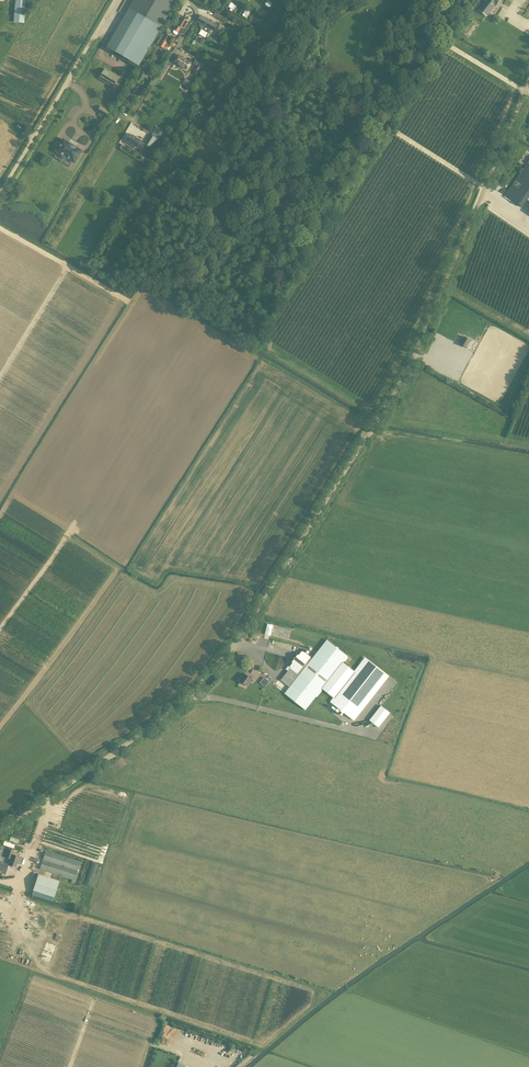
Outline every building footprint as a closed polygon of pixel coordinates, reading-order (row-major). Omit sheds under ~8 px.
[(13,22),(24,23),(26,0),(15,0),(13,22)] [(178,0),(133,0),(109,42),(106,47),(139,66),(161,27),(162,28),(178,0)] [(486,1),(479,10),(487,16),(499,0),(484,0),(486,1)] [(216,38),(219,39),(226,27),(220,24),(219,26),(200,16),(197,22),(201,24),(200,25),(202,26),(201,29),(213,36),(214,35),(217,37),(216,38)] [(184,29),(188,21),(182,17),(177,25),(177,24),(174,29),(174,30),(173,31),(174,33),(177,35),(179,32),(181,34),(184,29)] [(238,35),(243,38),(248,29),(239,25),(236,31),(239,32),(238,35)] [(162,34),(156,44),(163,48),(170,38),(166,35),(166,36),(162,34)] [(187,70),(191,63),(179,55),(174,62),(187,70)] [(199,72),(204,64),(196,59),(193,64),(196,66),(194,69),(199,72)] [(105,69),(99,78),(114,87),(119,77),(105,69)] [(136,82),(132,88),(137,91),(140,85),(136,82)] [(97,112),(107,118),(110,111),(101,106),(97,112)] [(155,144),(163,131),(156,127),(151,135),(144,131),(141,135),(155,144)] [(141,141),(129,134),(125,140),(137,148),(137,147),(141,149),(144,143),(141,141)] [(66,159),(68,159),(73,163),(76,158),(77,158),(78,157),(78,156),(78,155),(81,151),(62,139),(60,144),(59,144),(58,145),(57,146),(58,147),(55,151),(61,155),(62,156),(63,157),(65,159),(66,159)] [(522,207),(528,197),(528,161),(505,195),(522,207)] [(460,345),(466,347),(470,340),(465,337),(460,345)] [(271,636),(273,628),(266,626),(264,634),(271,636)] [(294,663),(290,668),(297,674),(298,673),(299,674),(285,693),(305,710),(348,656),(327,639),(312,658),(310,657),(311,656),(303,651),(300,655),(298,654),(292,662),(294,663)] [(251,676),(248,675),(248,676),(245,674),(243,677),(244,677),(243,678),(241,677),(238,680),(240,682),(240,684),(243,684),(244,683),(247,686),(250,682),(249,681),(249,680),(252,682),(254,680),(251,678),(251,676)] [(269,681),(264,677),(260,683),(265,687),(269,681)] [(381,706),(369,720),(378,727),(390,713),(381,706)] [(45,851),(40,869),(72,879),(71,882),(74,883),(81,862),(45,851)] [(22,858),(12,855),(9,865),(16,868),(17,864),(19,865),(22,858)] [(92,861),(85,884),(92,886),(99,863),(92,861)] [(54,897),(59,881),(38,874),(33,890),(54,897)]
